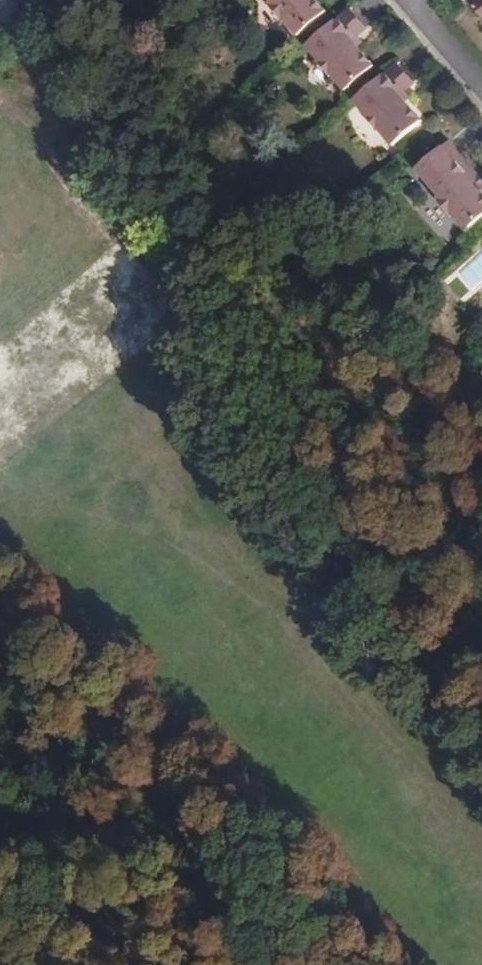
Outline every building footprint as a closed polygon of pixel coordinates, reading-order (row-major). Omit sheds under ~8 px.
[(269,8),(266,11),(282,30),(283,29),(296,44),(327,17),(313,1),(312,1),(311,0),(263,0),(269,8)] [(481,16),(481,0),(468,0),(481,16)] [(368,32),(351,12),(308,48),(321,63),(319,65),(332,80),(334,78),(348,93),(356,86),(366,78),(376,69),(360,51),(354,45),(359,40),(368,32)] [(366,46),(359,40),(354,45),(360,51),(366,46)] [(415,87),(398,67),(356,104),(368,119),(367,120),(379,134),(381,133),(394,148),(422,123),(407,106),(401,100),(407,94),(415,87)] [(366,78),(356,86),(360,91),(370,82),(366,78)] [(412,100),(407,94),(401,100),(407,106),(412,100)] [(417,171),(411,176),(434,202),(430,205),(446,225),(448,224),(461,239),(481,222),(481,199),(479,195),(477,197),(456,172),(464,165),(447,145),(417,171)] [(479,195),(481,192),(481,186),(464,165),(456,172),(477,197),(479,195)]
